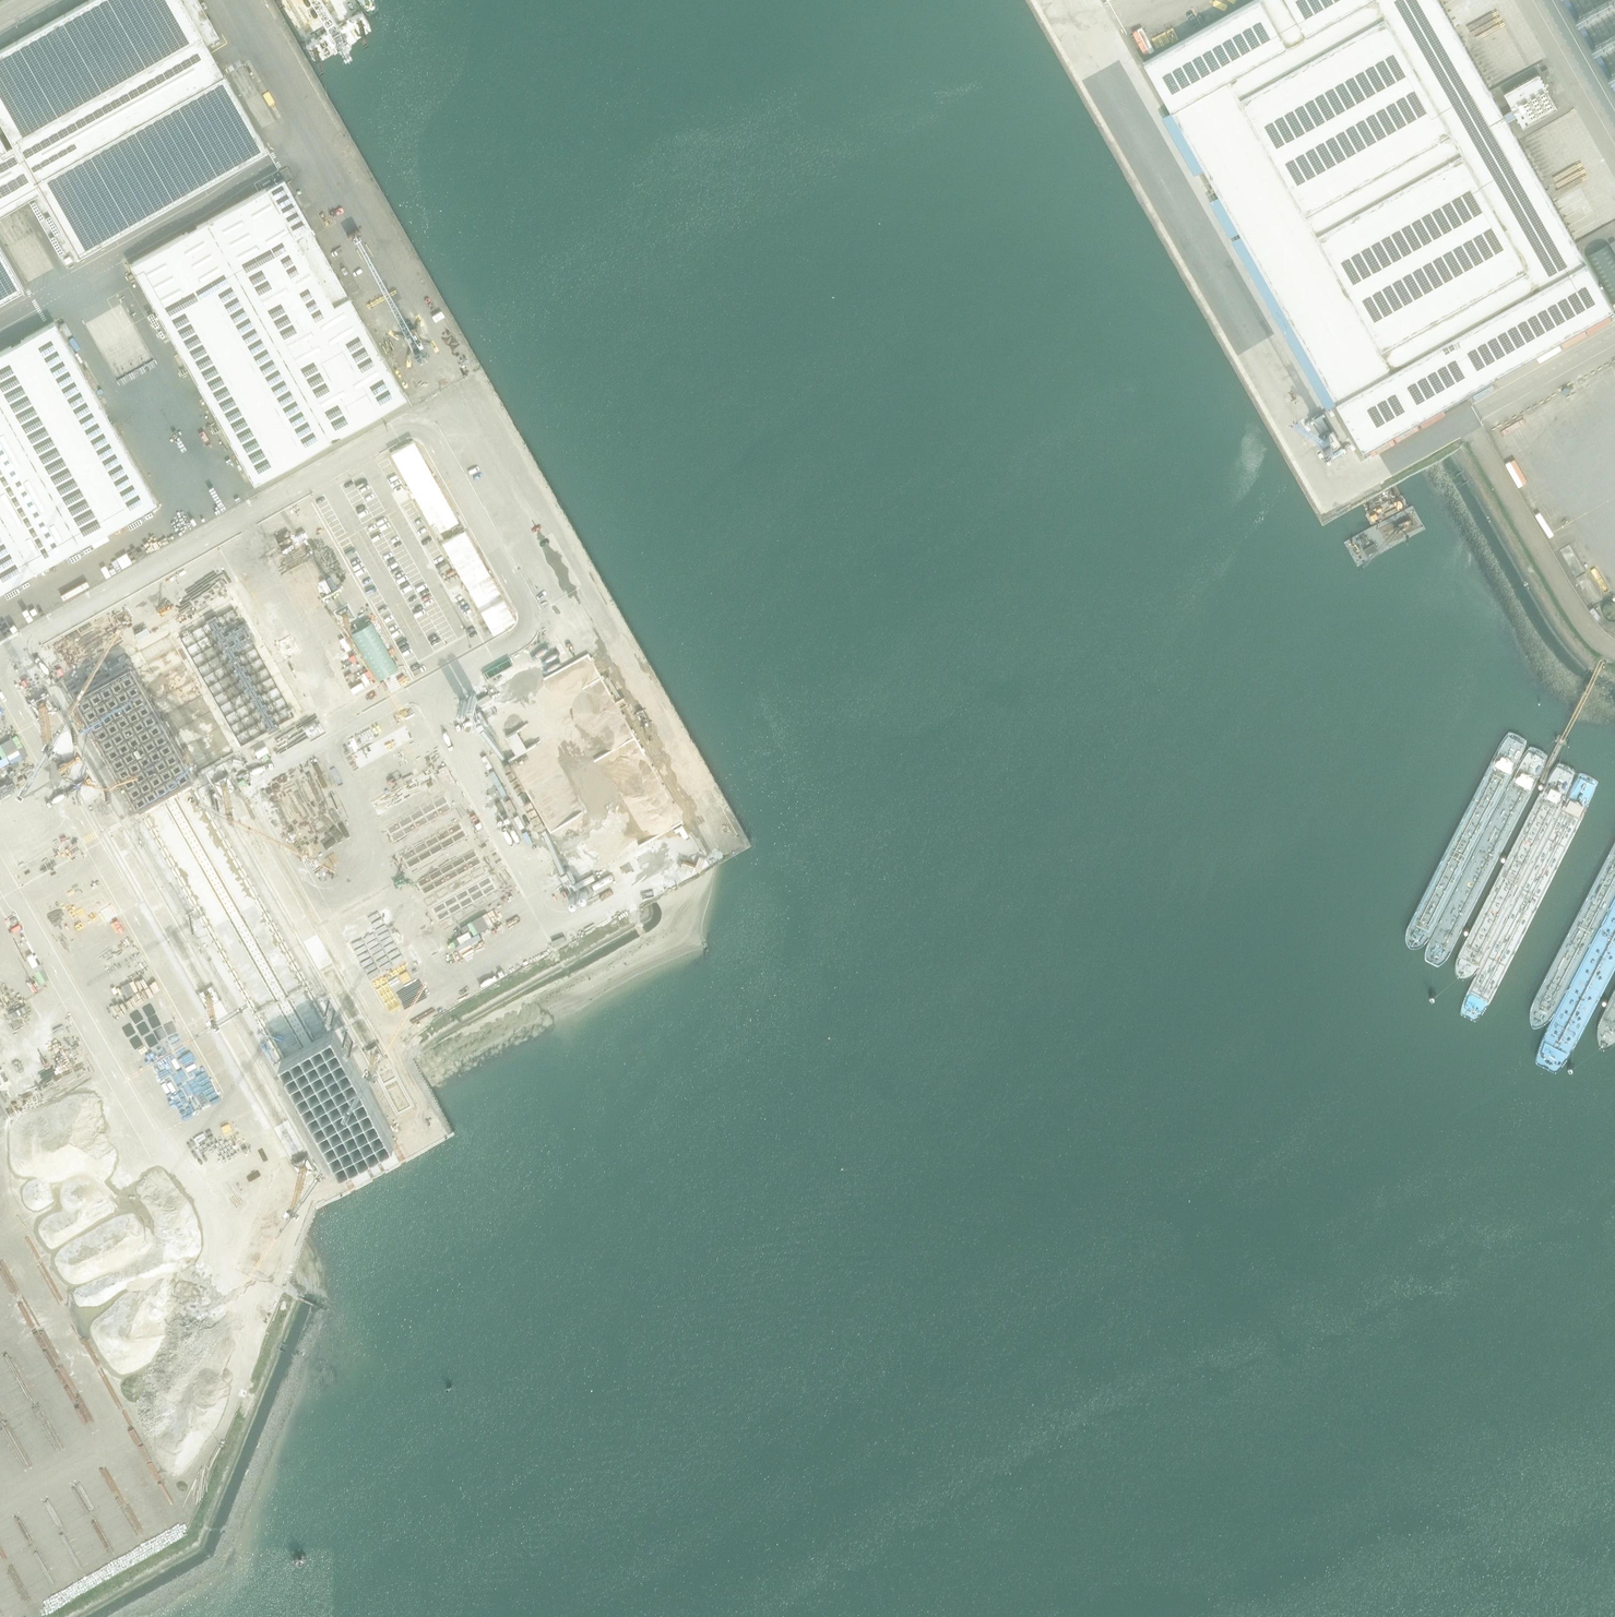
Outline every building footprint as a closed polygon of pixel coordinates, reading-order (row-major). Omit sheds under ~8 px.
[(0,50),(0,213),(27,198),(59,255),(62,253),(71,248),(76,257),(266,150),(223,74),(206,44),(219,37),(198,0),(88,0),(0,50)] [(1517,140),(1438,0),(1253,0),(1143,62),(1363,451),(1613,310),(1517,140)] [(1187,4),(1194,21),(1236,3),(1235,0),(1196,0),(1187,4)] [(1157,25),(1133,36),(1138,46),(1162,36),(1157,25)] [(1614,77),(1614,46),(1598,55),(1611,79),(1614,77)] [(1546,64),(1538,68),(1543,79),(1551,75),(1546,64)] [(1557,108),(1547,90),(1538,73),(1503,93),(1523,127),(1557,108)] [(1564,167),(1571,155),(1570,151),(1572,146),(1569,134),(1572,129),(1572,125),(1577,124),(1569,120),(1563,131),(1565,135),(1556,131),(1559,127),(1557,121),(1540,125),(1536,132),(1539,142),(1551,148),(1552,155),(1558,159),(1562,158),(1564,167)] [(406,397),(363,321),(351,300),(348,295),(282,179),(267,187),(267,186),(130,264),(253,483),(406,397)] [(1607,242),(1584,255),(1611,302),(1614,300),(1614,256),(1607,242)] [(23,287),(0,247),(0,300),(23,287)] [(123,297),(82,316),(111,376),(116,373),(119,378),(154,362),(123,297)] [(0,351),(0,590),(156,502),(54,320),(0,351)] [(359,438),(363,448),(374,444),(370,434),(359,438)] [(448,457),(360,500),(366,512),(454,470),(448,457)] [(295,485),(301,482),(297,472),(291,474),(295,485)] [(150,542),(158,539),(154,527),(146,530),(150,542)] [(174,537),(165,544),(170,550),(171,550),(175,556),(184,550),(174,537)] [(151,550),(155,557),(167,551),(163,544),(151,550)] [(162,566),(174,561),(170,552),(158,558),(162,566)] [(134,569),(145,562),(142,556),(119,570),(125,581),(137,574),(134,569)] [(213,587),(219,599),(239,589),(233,577),(213,587)] [(1588,605),(1596,614),(1604,607),(1596,598),(1588,605)] [(150,624),(80,658),(86,670),(156,636),(150,624)] [(58,673),(31,688),(37,699),(64,685),(58,673)] [(115,696),(120,706),(131,701),(125,690),(115,696)] [(58,715),(75,719),(77,712),(60,708),(58,715)] [(111,735),(114,728),(93,721),(91,729),(111,735)] [(44,739),(46,733),(35,729),(33,736),(44,739)] [(88,926),(100,923),(99,918),(86,921),(88,926)] [(263,1205),(262,1205),(269,1202),(261,1188),(239,1199),(247,1213),(263,1205)]
